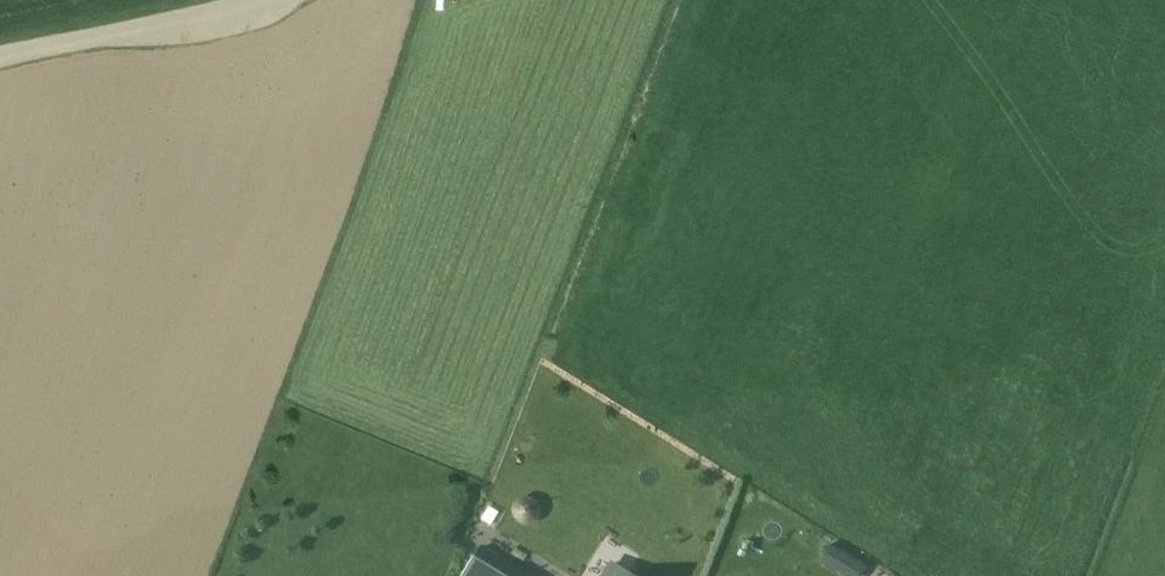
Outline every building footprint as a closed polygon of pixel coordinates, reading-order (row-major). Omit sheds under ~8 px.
[(831,543),(820,561),(836,570),(847,553),(831,543)]
